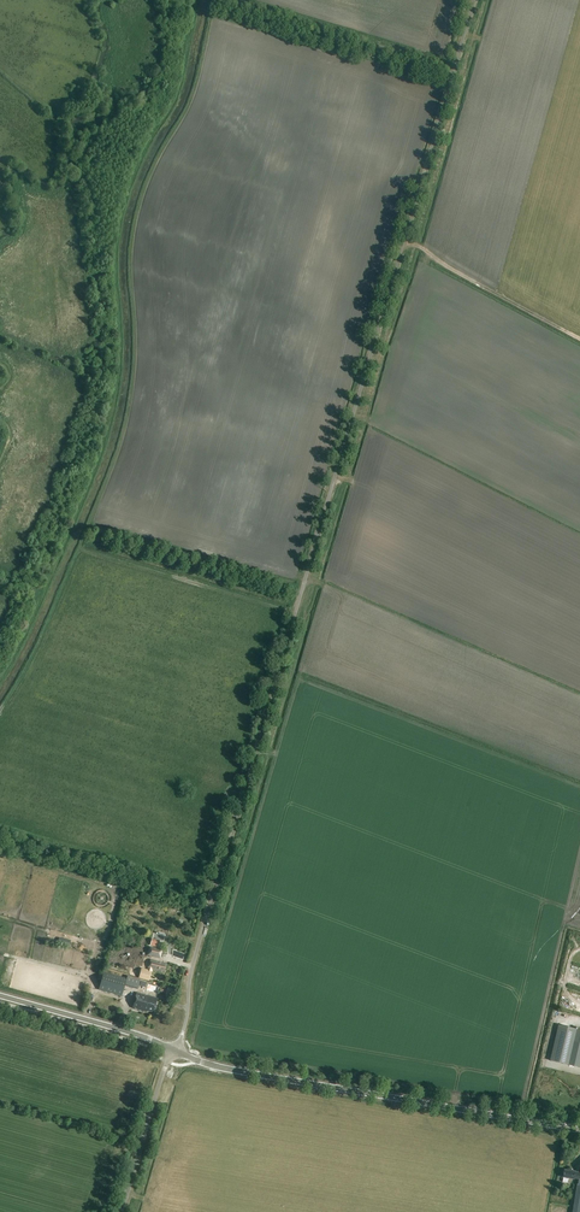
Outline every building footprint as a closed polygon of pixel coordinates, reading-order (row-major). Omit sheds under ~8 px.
[(152,939),(150,945),(158,947),(160,941),(152,939)] [(147,955),(160,959),(163,950),(150,946),(147,955)] [(182,967),(184,959),(162,955),(160,961),(161,961),(176,964),(175,966),(182,967)] [(150,981),(150,980),(153,980),(154,977),(151,976),(153,970),(164,973),(164,971),(166,972),(168,965),(151,961),(149,970),(143,969),(140,978),(150,981)] [(140,980),(128,976),(127,980),(104,974),(99,990),(123,996),(125,987),(138,990),(140,980)] [(158,999),(137,993),(133,1009),(147,1012),(147,1011),(154,1013),(158,999)] [(551,1061),(579,1068),(579,1030),(559,1025),(551,1061)] [(579,1179),(579,1185),(578,1184),(573,1211),(579,1211),(579,1173),(565,1170),(563,1178),(563,1183),(568,1183),(569,1179),(575,1180),(575,1178),(579,1179)]
